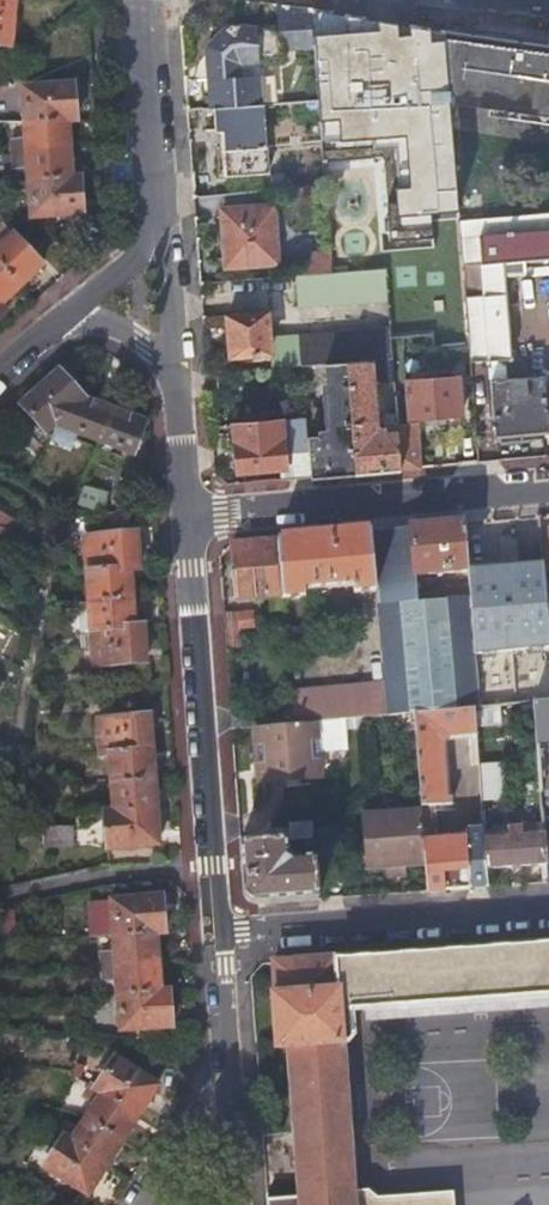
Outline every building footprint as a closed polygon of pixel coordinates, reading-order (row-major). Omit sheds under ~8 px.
[(14,0),(0,0),(0,47),(9,47),(14,0)] [(210,78),(212,106),(215,106),(250,103),(249,76),(237,77),(236,60),(260,58),(278,57),(277,46),(315,43),(313,9),(313,6),(311,6),(274,2),(276,28),(229,23),(211,39),(208,42),(208,49),(218,60),(219,78),(210,78)] [(446,28),(311,6),(315,43),(324,157),(384,154),(389,224),(432,220),(432,210),(459,207),(451,92),(446,28)] [(446,28),(451,92),(488,96),(502,98),(502,106),(548,112),(548,42),(446,28)] [(208,49),(210,78),(219,78),(218,60),(208,49)] [(249,76),(262,76),(260,58),(236,60),(237,77),(249,76)] [(250,103),(264,101),(262,76),(249,76),(250,103)] [(23,87),(25,126),(68,121),(68,123),(77,122),(74,83),(23,87)] [(488,96),(486,114),(548,123),(548,112),(502,106),(502,98),(488,96)] [(269,170),(264,101),(250,103),(215,106),(217,129),(225,129),(228,174),(269,170)] [(68,121),(25,126),(26,140),(13,141),(14,153),(70,149),(68,123),(68,121)] [(70,149),(14,153),(14,167),(27,166),(28,180),(72,177),(70,149)] [(72,177),(28,180),(31,216),(83,213),(81,176),(72,177)] [(222,209),(227,265),(279,261),(275,205),(222,209)] [(361,206),(330,208),(333,247),(364,244),(361,206)] [(460,220),(464,264),(481,262),(480,236),(548,229),(548,212),(460,220)] [(386,267),(388,297),(390,327),(391,336),(432,333),(434,348),(470,345),(464,264),(460,220),(460,218),(432,220),(416,222),(389,224),(382,224),(386,267)] [(3,224),(0,227),(0,241),(2,243),(0,245),(0,305),(41,264),(3,224)] [(470,345),(471,358),(511,355),(506,272),(534,270),(534,263),(548,262),(548,229),(480,236),(481,262),(464,264),(470,345)] [(332,272),(296,274),(299,304),(388,297),(386,267),(332,272)] [(252,359),(271,358),(269,336),(267,312),(229,315),(231,353),(251,353),(252,359)] [(284,335),(286,365),(302,364),(326,362),(348,360),(371,358),(380,358),(392,357),(391,336),(390,327),(284,335)] [(271,358),(271,366),(286,365),(284,335),(269,336),(271,358)] [(353,433),(356,470),(401,466),(398,430),(396,414),(396,410),(385,411),(385,422),(377,423),(371,358),(348,360),(353,433)] [(380,358),(371,358),(377,423),(385,422),(384,411),(380,358)] [(308,440),(310,474),(356,470),(353,433),(348,360),(326,362),(331,435),(319,436),(318,422),(307,423),(308,440)] [(57,423),(100,441),(113,410),(114,408),(86,397),(59,369),(21,404),(47,433),(57,423)] [(496,434),(548,429),(548,413),(545,374),(491,378),(496,434)] [(398,430),(401,466),(420,465),(417,424),(412,424),(412,415),(462,411),(459,375),(407,379),(408,393),(395,394),(396,410),(396,414),(398,430)] [(113,410),(100,441),(134,455),(146,421),(114,408),(113,410)] [(287,464),(288,476),(310,474),(308,440),(284,441),(282,419),(236,423),(240,468),(287,464)] [(14,523),(0,515),(0,550),(14,523)] [(465,522),(412,527),(416,574),(469,570),(469,567),(467,541),(465,524),(465,522)] [(385,679),(388,715),(415,713),(475,708),(481,707),(475,645),(471,596),(418,601),(418,592),(416,574),(412,527),(371,530),(376,589),(379,619),(385,679)] [(355,591),(376,589),(371,530),(280,538),(284,597),(305,595),(305,588),(317,588),(318,597),(333,596),(333,586),(354,585),(355,591)] [(84,536),(87,572),(88,573),(131,570),(131,569),(139,568),(136,531),(84,536)] [(280,538),(233,542),(237,596),(270,593),(271,608),(285,607),(284,597),(280,538)] [(469,570),(470,584),(471,596),(475,645),(548,640),(548,614),(545,564),(469,570)] [(132,597),(131,571),(131,570),(88,573),(87,572),(89,601),(132,597)] [(418,601),(471,596),(470,584),(444,587),(444,589),(418,592),(418,601)] [(356,620),(379,619),(376,589),(355,591),(353,591),(354,607),(356,620)] [(89,601),(91,632),(91,630),(134,627),(134,625),(132,597),(89,601)] [(237,608),(238,625),(255,624),(254,607),(237,608)] [(331,622),(356,620),(354,607),(331,610),(331,622)] [(225,626),(238,625),(237,608),(224,609),(225,626)] [(286,627),(288,647),(321,644),(319,624),(286,627)] [(145,661),(143,625),(144,625),(134,625),(134,627),(91,630),(91,632),(93,664),(145,661)] [(225,626),(227,644),(239,643),(238,625),(225,626)] [(294,723),(318,721),(347,718),(362,717),(388,715),(385,679),(291,687),(292,705),(294,723)] [(535,703),(540,790),(548,790),(548,702),(535,703)] [(233,727),(257,725),(268,725),(294,723),(292,705),(267,707),(231,709),(233,727)] [(475,708),(415,713),(421,806),(446,804),(442,741),(446,735),(477,732),(475,708)] [(150,714),(97,718),(100,755),(108,754),(113,810),(104,811),(107,847),(159,843),(150,714)] [(349,750),(347,718),(318,721),(294,723),(268,725),(257,725),(260,779),(321,775),(319,751),(349,750)] [(501,801),(500,763),(479,763),(480,802),(501,801)] [(452,773),(451,796),(466,797),(467,773),(452,773)] [(540,790),(542,826),(548,826),(548,790),(540,790)] [(365,868),(425,864),(423,829),(423,823),(422,817),(422,811),(361,815),(365,868)] [(71,845),(71,825),(41,826),(41,846),(71,845)] [(310,840),(309,825),(291,827),(292,841),(310,840)] [(484,838),(486,868),(545,864),(543,834),(523,835),(523,829),(519,826),(511,826),(508,830),(509,836),(484,838)] [(425,864),(427,891),(471,887),(487,886),(486,868),(484,838),(483,831),(437,834),(437,829),(423,829),(425,864)] [(287,842),(240,845),(242,871),(243,890),(257,903),(318,899),(315,858),(304,859),(304,853),(296,853),(297,859),(295,859),(287,854),(287,842)] [(117,992),(160,989),(157,933),(165,933),(162,896),(111,899),(114,953),(101,953),(103,978),(116,978),(117,992)] [(274,963),(276,995),(273,995),(277,1049),(289,1048),(299,1197),(266,1198),(267,1204),(454,1204),(454,1194),(379,1200),(371,1191),(354,1192),(344,1044),(349,1043),(354,1037),(354,1011),(367,1010),(548,996),(548,942),(274,963)] [(172,1026),(169,988),(160,989),(117,992),(120,1029),(172,1026)] [(367,1010),(368,1023),(548,1008),(548,996),(367,1010)] [(62,1137),(106,1165),(157,1087),(114,1058),(94,1087),(90,1085),(83,1096),(94,1103),(76,1131),(65,1124),(58,1134),(62,1137)] [(86,1196),(106,1165),(62,1137),(43,1167),(86,1196)]
